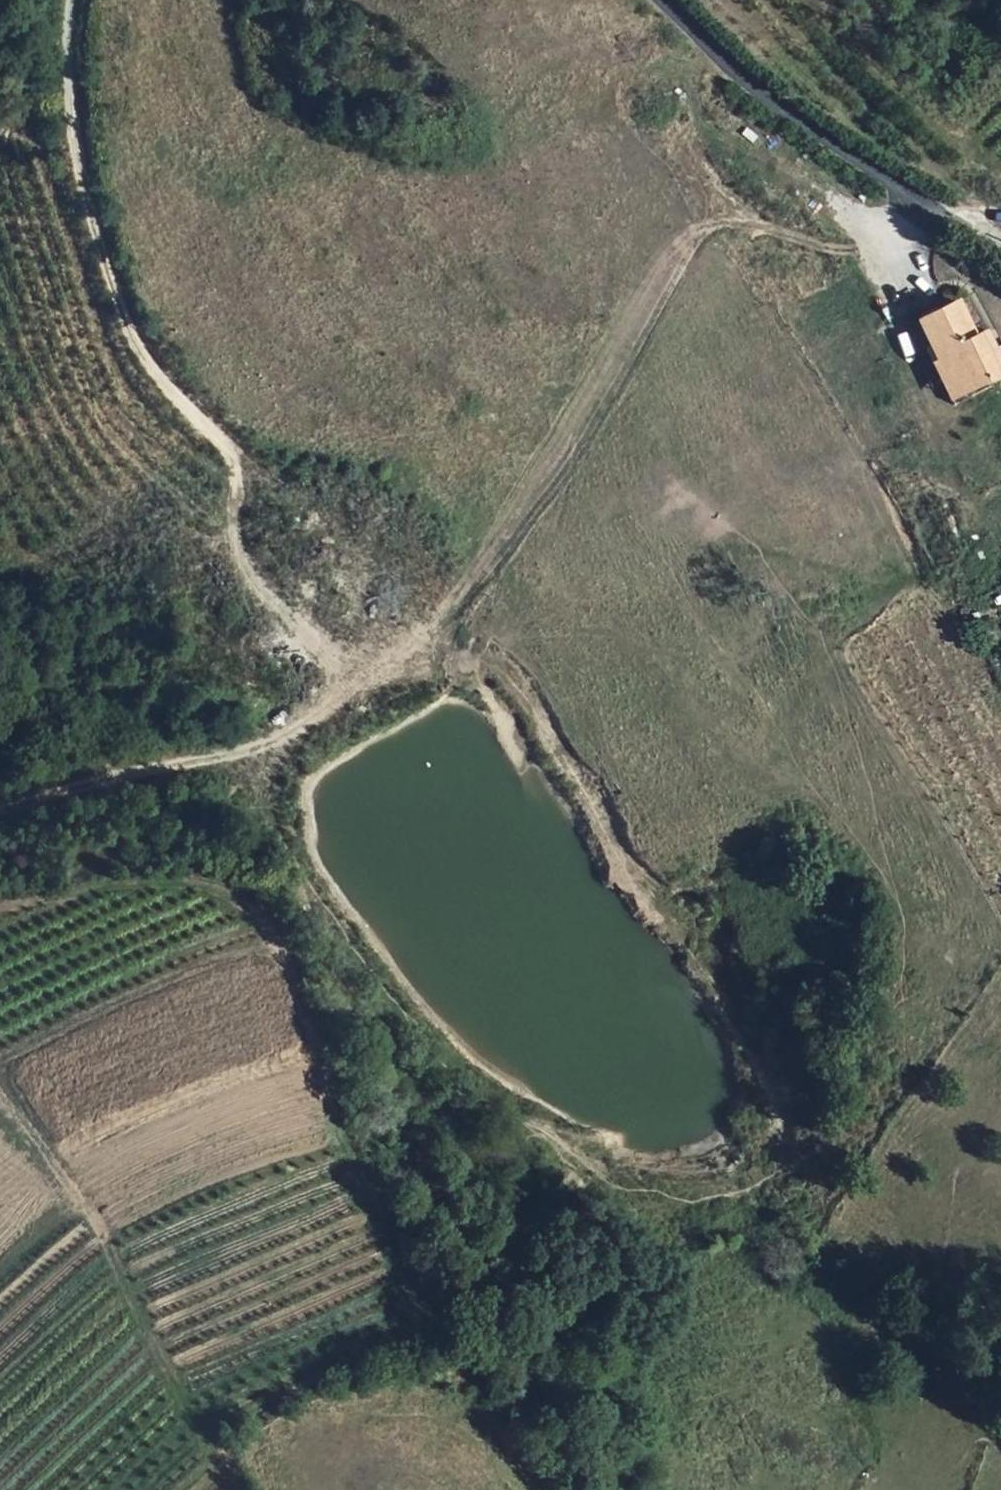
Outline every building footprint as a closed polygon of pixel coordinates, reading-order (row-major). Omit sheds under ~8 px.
[(951,308),(916,325),(931,357),(936,354),(952,387),(989,369),(974,338),(968,341),(951,308)]
